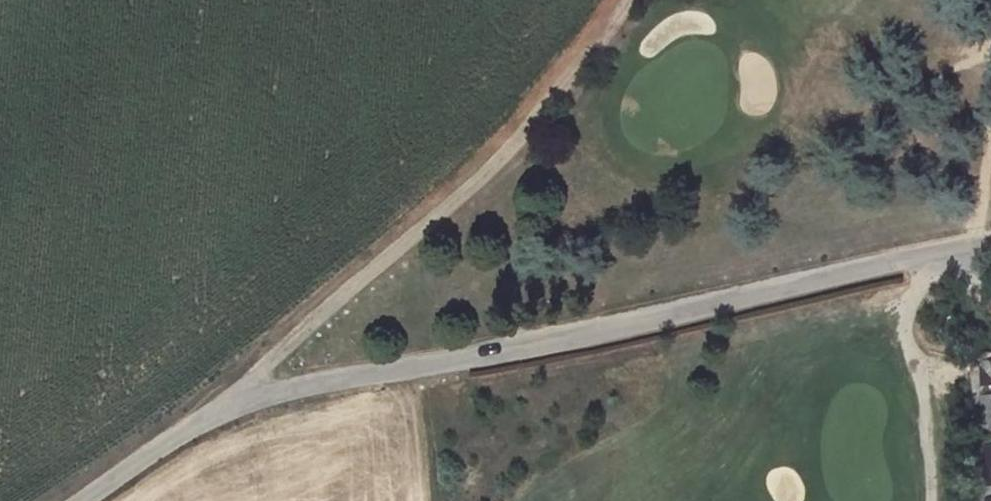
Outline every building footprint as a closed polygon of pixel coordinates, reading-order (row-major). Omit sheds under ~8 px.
[(975,489),(976,500),(990,500),(990,488),(975,489)]
